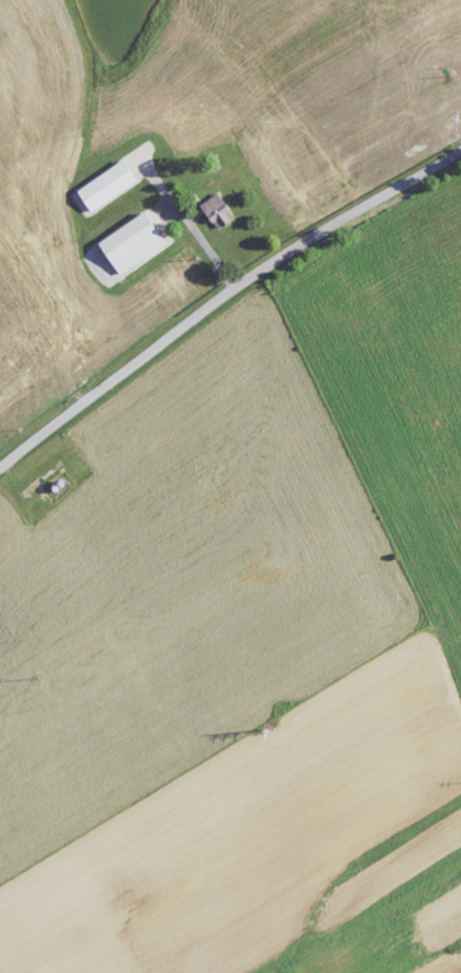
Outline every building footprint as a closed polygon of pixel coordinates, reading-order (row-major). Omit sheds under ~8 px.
[(125,158),(140,179),(93,212),(78,191),(125,158)] [(220,190),(233,209),(231,211),(235,216),(220,227),(216,221),(213,223),(200,204),(220,190)] [(147,210),(169,242),(123,274),(101,242),(147,210)]
